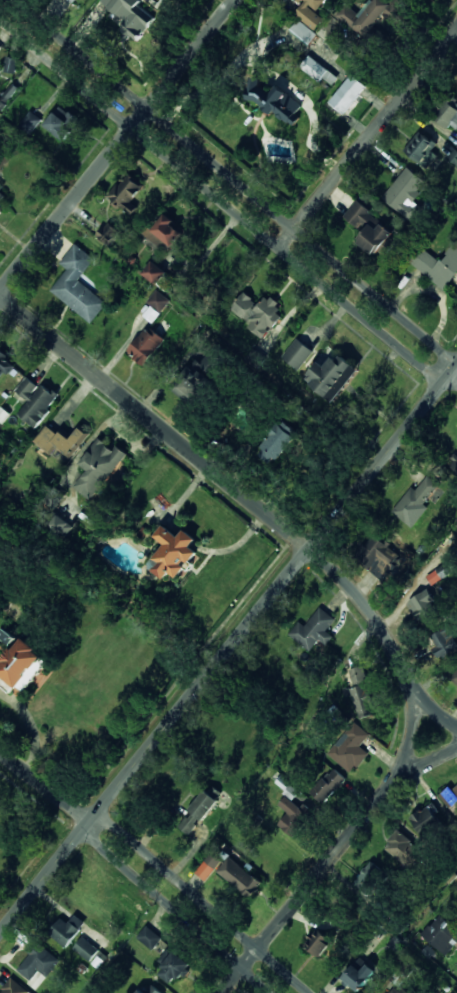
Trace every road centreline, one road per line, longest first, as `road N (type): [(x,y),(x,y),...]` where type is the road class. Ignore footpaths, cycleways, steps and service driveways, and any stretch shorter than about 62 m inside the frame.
road 1 (tertiary): [(0,933),(456,366)]
road 2 (residential): [(456,377),(438,344),(14,0)]
road 3 (residential): [(0,22),(423,363),(452,372)]
road 4 (residential): [(309,549),(0,295)]
road 5 (residential): [(0,301),(244,0)]
road 6 (residential): [(223,992),(407,760),(415,709),(409,682)]
road 7 (residential): [(311,992),(109,822),(90,822)]
road 8 (residential): [(294,230),(456,28)]
road 9 (residential): [(90,822),(91,838),(261,992)]
road 10 (tertiary): [(456,726),(409,682),(358,595),(309,549)]

